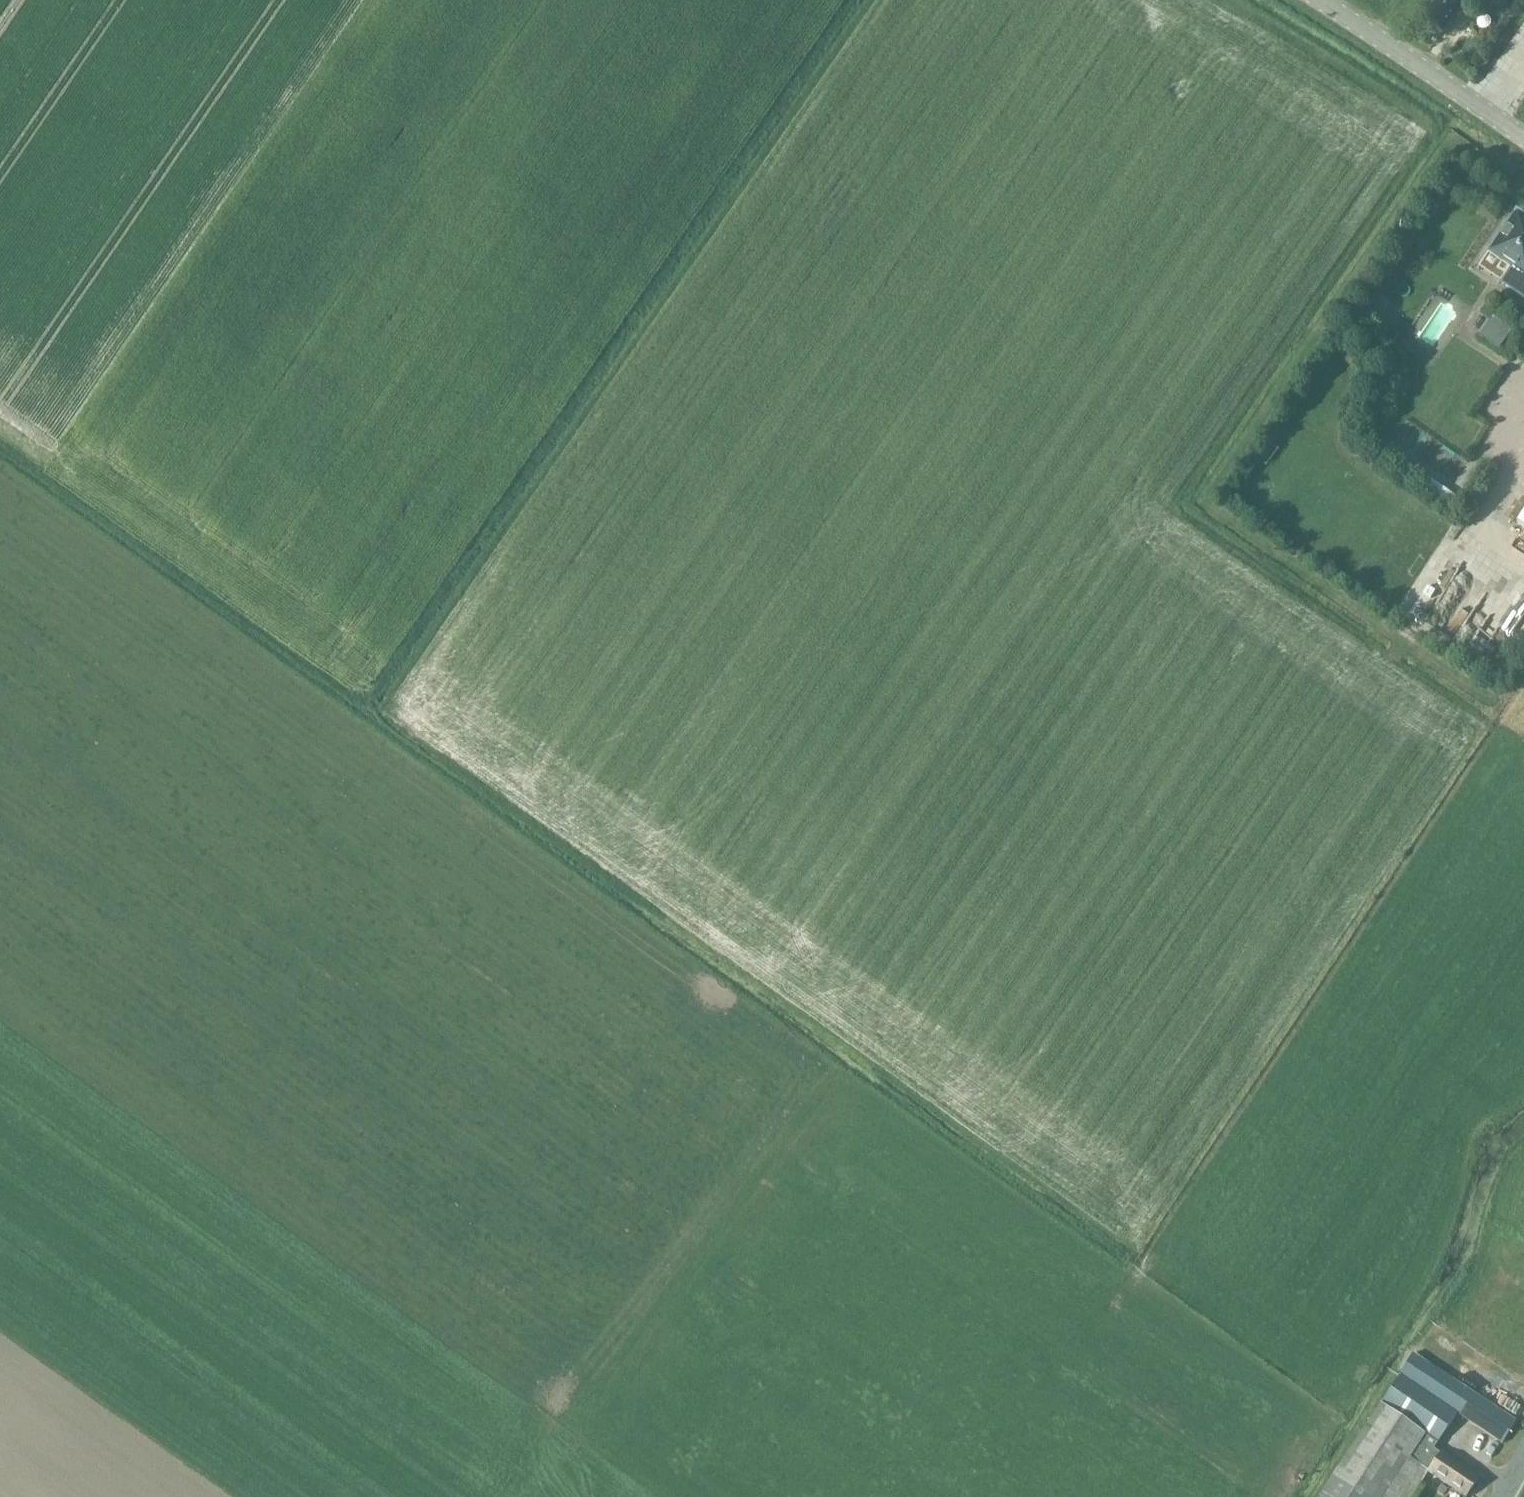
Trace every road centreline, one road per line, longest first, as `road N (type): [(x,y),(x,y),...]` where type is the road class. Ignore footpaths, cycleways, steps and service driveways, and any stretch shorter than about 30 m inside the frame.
road 1 (tertiary): [(1523,143),(1306,0)]

